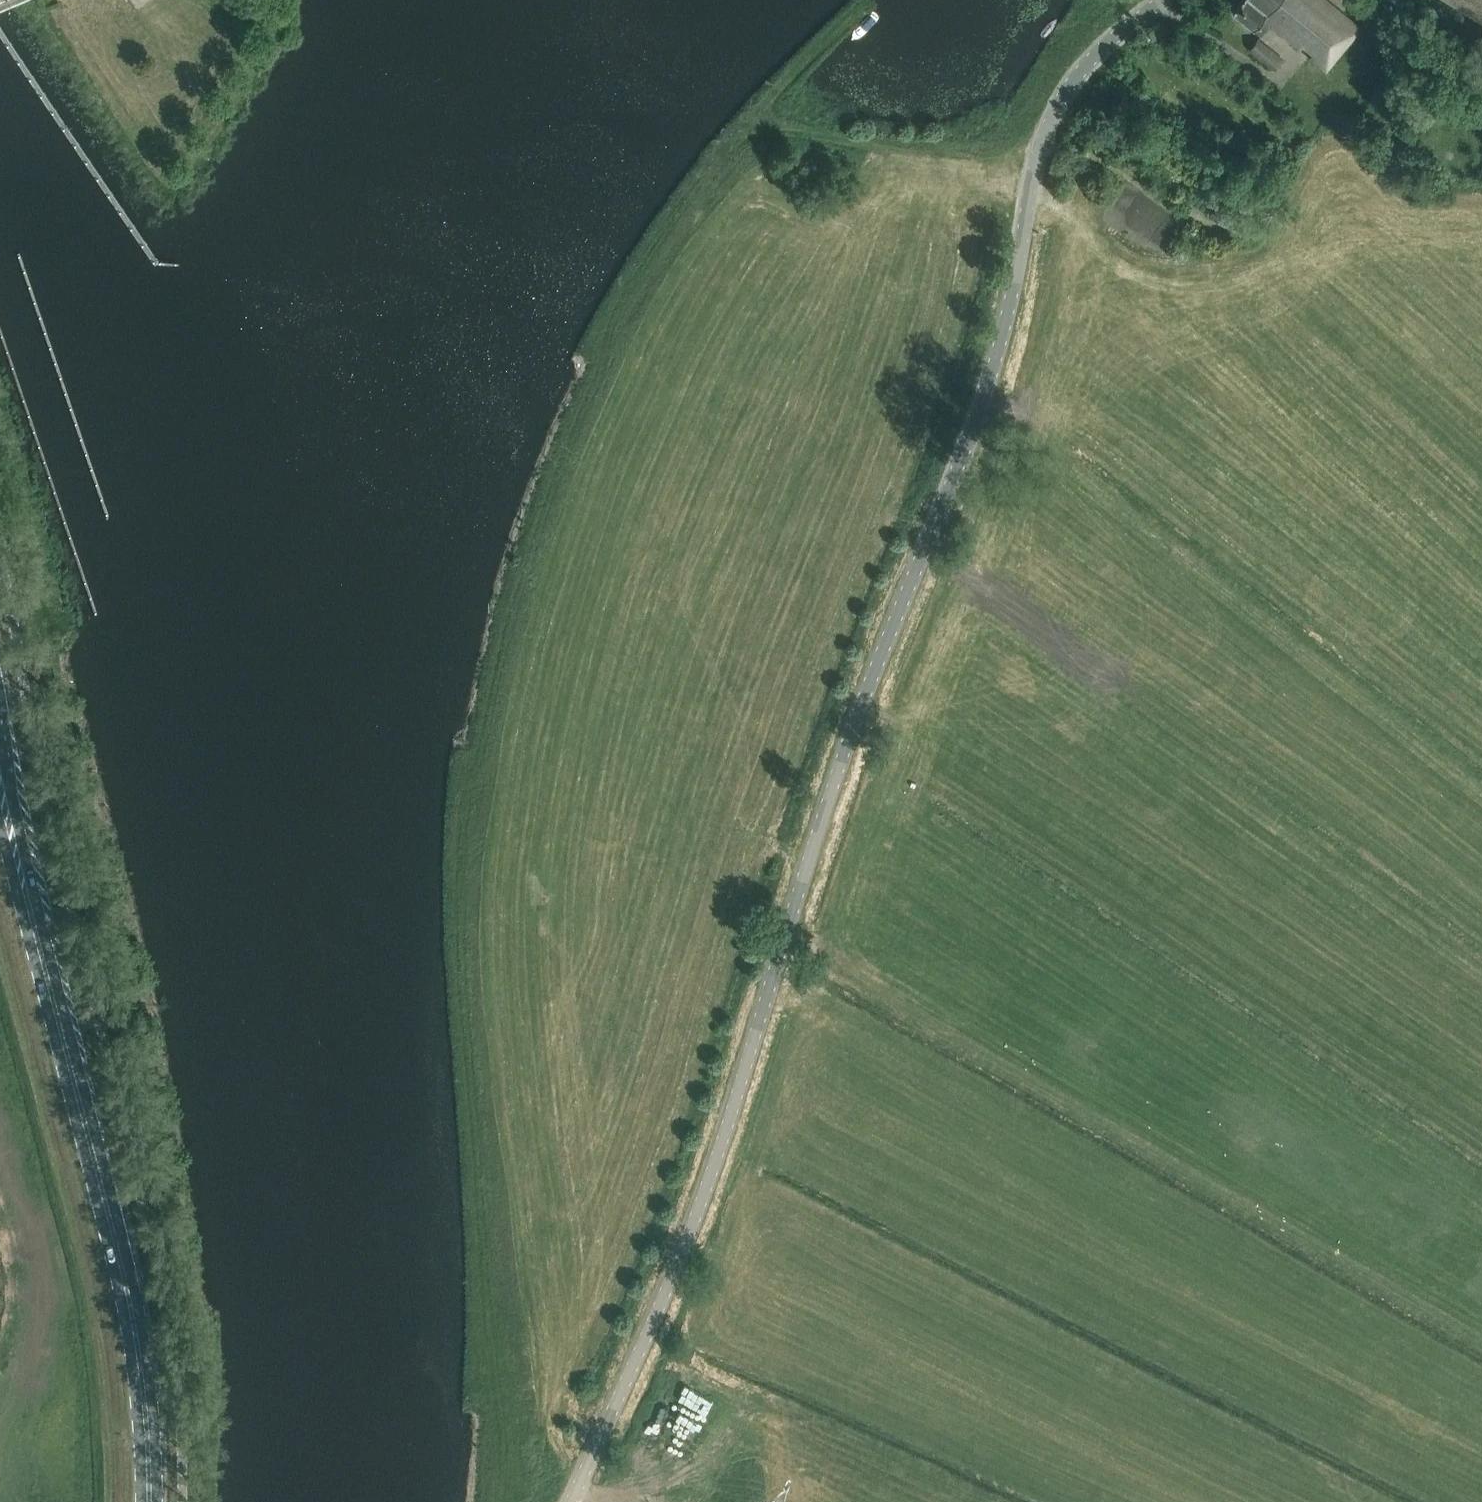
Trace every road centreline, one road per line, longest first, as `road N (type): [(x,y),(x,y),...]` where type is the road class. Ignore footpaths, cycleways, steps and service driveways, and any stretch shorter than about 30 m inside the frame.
road 1 (unclassified): [(570,1501),(686,1233),(841,754),(989,376),(1041,141),(1074,79),(1159,0)]
road 2 (primary): [(149,1501),(132,1314),(24,887)]
road 3 (primary): [(24,887),(0,741)]

